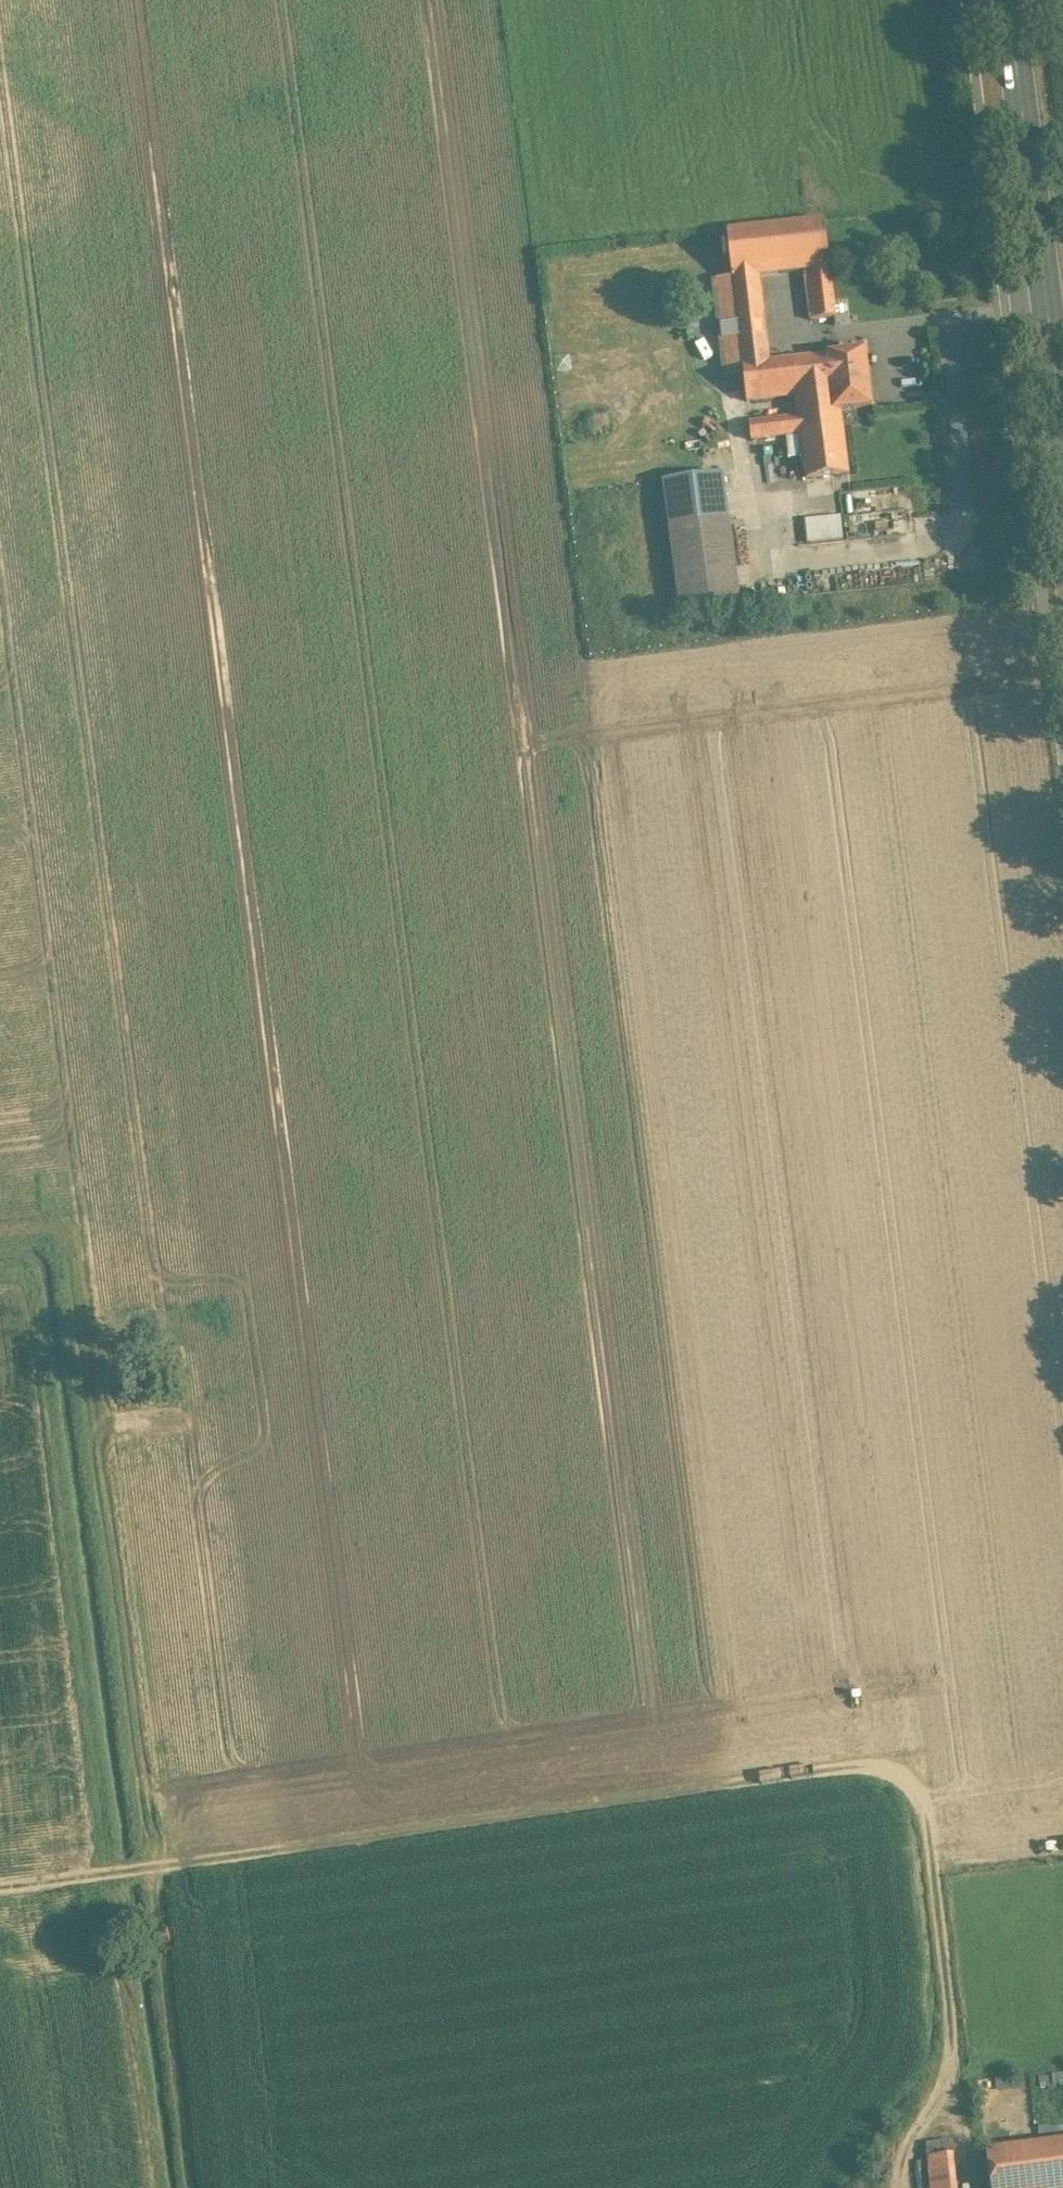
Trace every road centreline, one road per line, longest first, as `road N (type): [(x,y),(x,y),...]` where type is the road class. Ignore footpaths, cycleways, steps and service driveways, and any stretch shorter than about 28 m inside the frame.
road 1 (track): [(902,2187),(953,2037),(917,1803),(903,1777),(883,1767),(0,1888)]
road 2 (primary): [(1013,0),(1062,383)]

